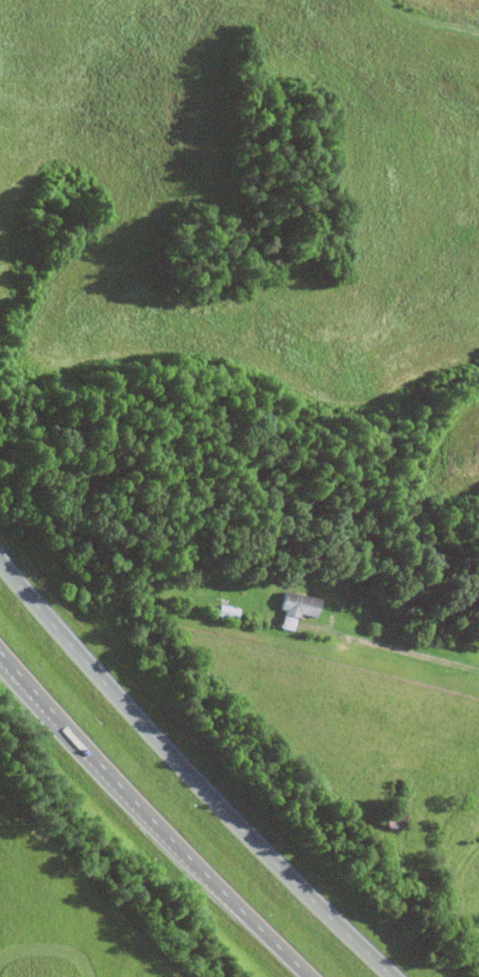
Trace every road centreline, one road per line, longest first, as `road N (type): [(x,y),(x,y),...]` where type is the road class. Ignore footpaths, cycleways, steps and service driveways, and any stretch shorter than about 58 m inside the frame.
road 1 (trunk): [(404,976),(0,547)]
road 2 (trunk): [(0,644),(116,789),(315,976)]

